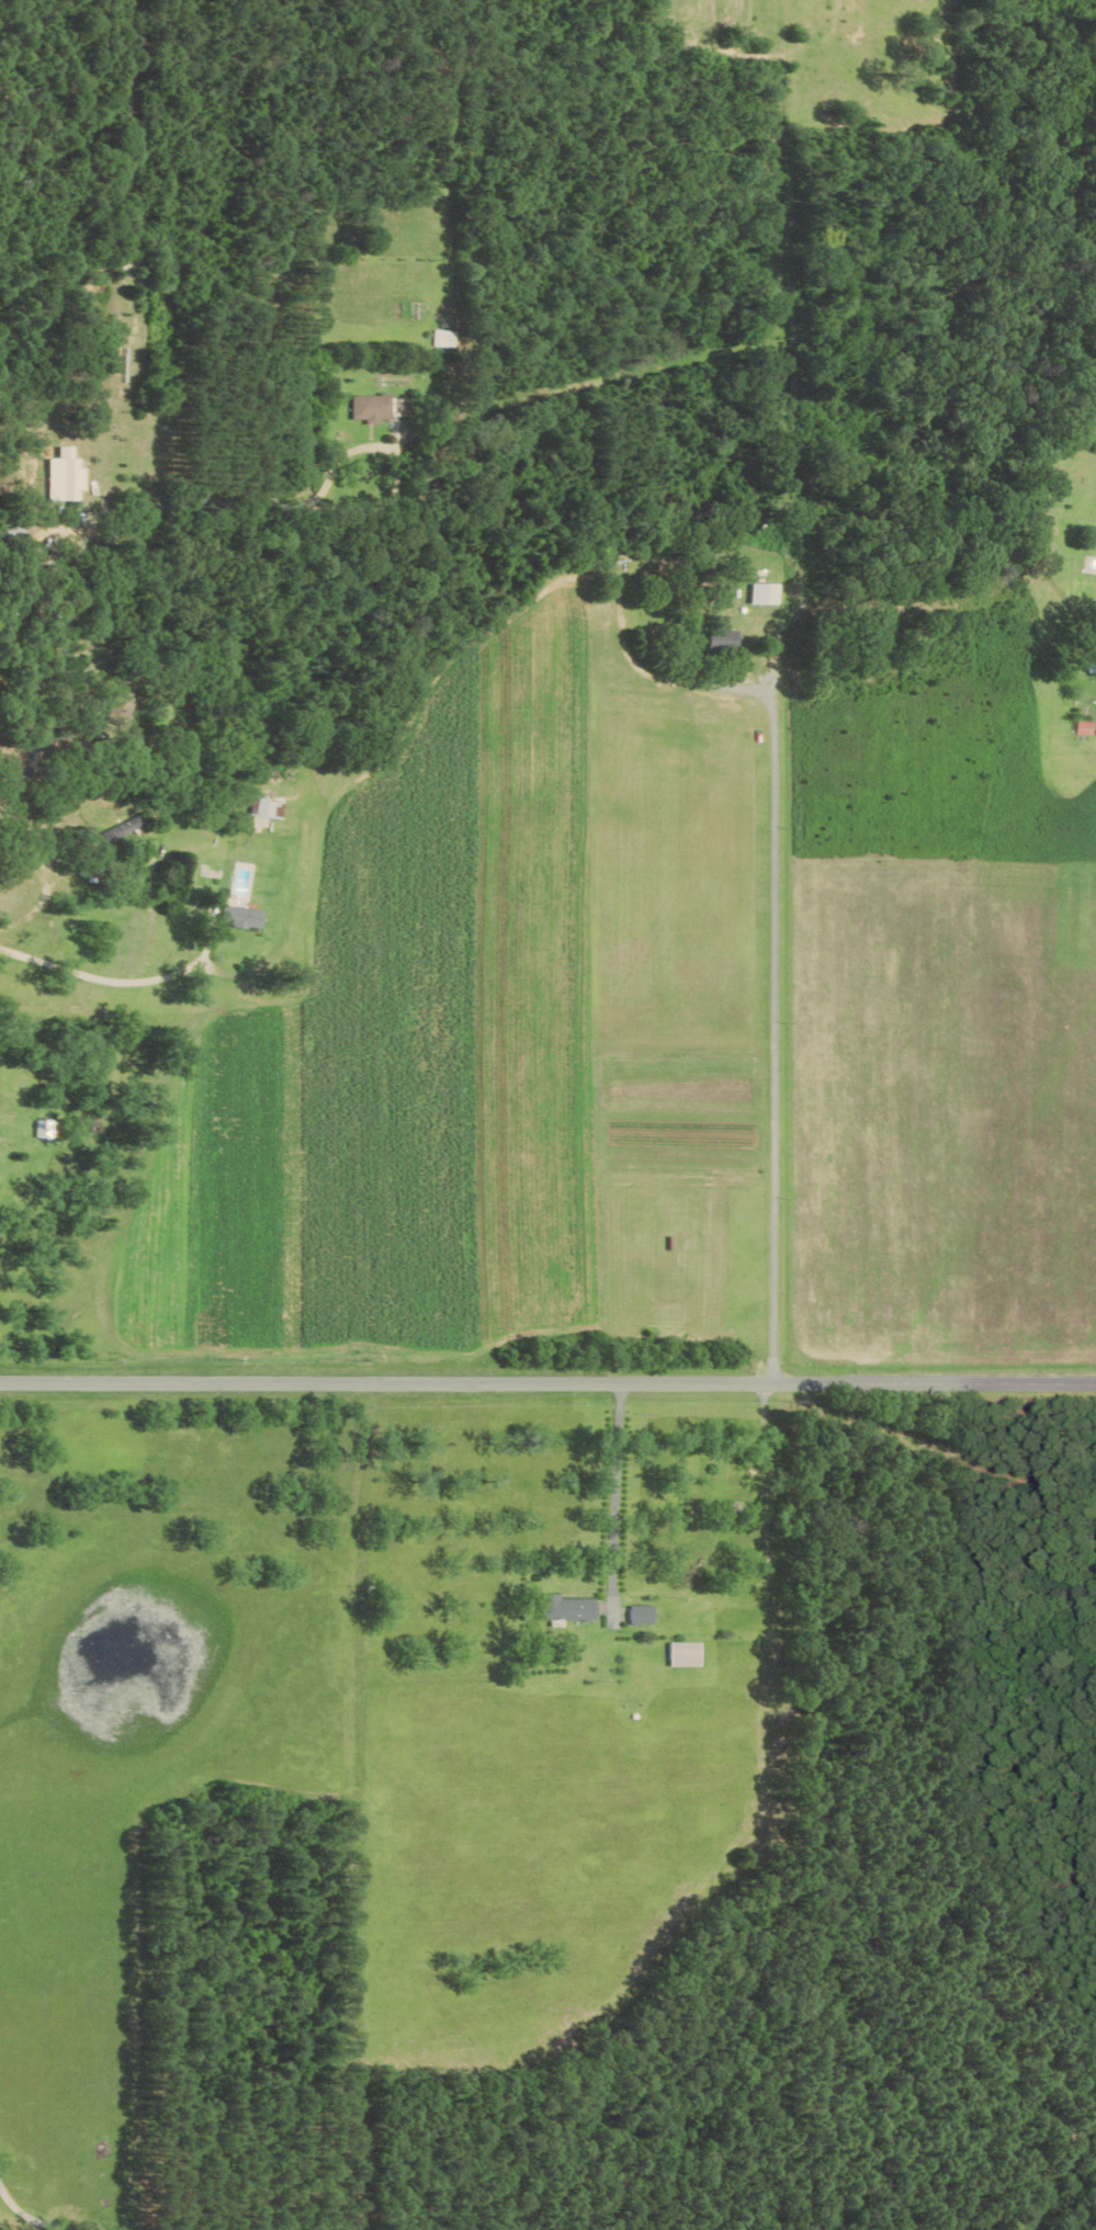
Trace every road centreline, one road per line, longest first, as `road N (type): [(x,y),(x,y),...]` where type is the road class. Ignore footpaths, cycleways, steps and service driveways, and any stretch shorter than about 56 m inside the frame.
road 1 (residential): [(0,836),(48,772),(114,564),(148,338),(219,0)]
road 2 (tertiary): [(778,1384),(0,1382)]
road 3 (residential): [(778,1384),(782,706)]
road 4 (tertiary): [(1095,1390),(778,1384)]

